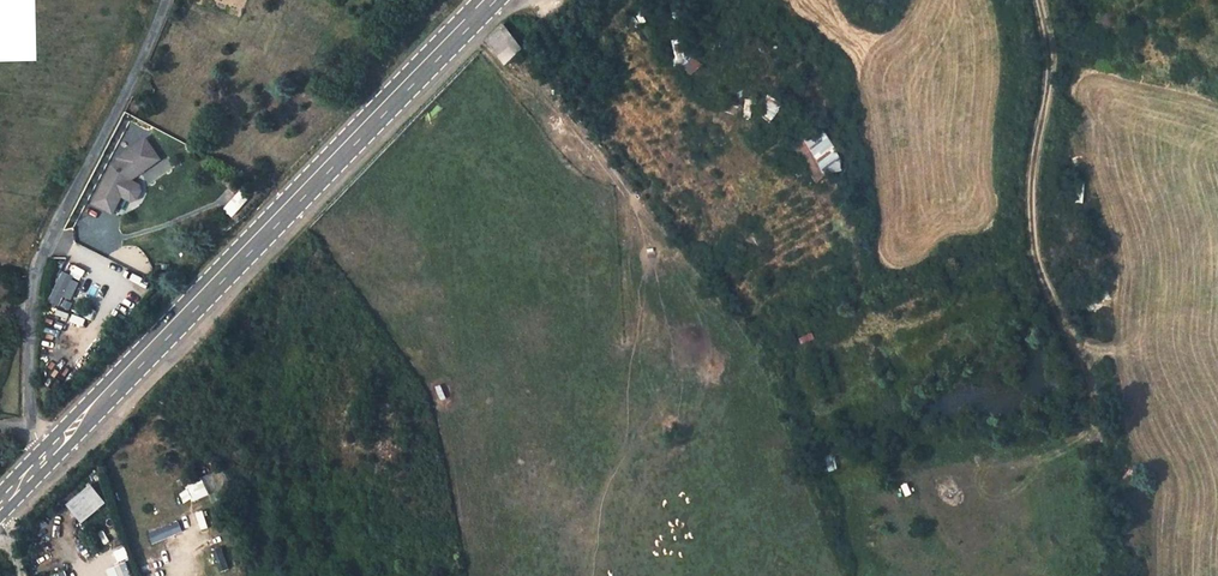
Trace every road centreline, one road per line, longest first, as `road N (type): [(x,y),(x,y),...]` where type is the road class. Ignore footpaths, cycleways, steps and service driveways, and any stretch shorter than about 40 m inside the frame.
road 1 (primary): [(53,452),(493,0)]
road 2 (unclassified): [(53,452),(32,423),(33,282),(170,0)]
road 3 (track): [(1095,429),(1083,372),(1031,247),(1030,168),(1048,56),(1037,0)]

